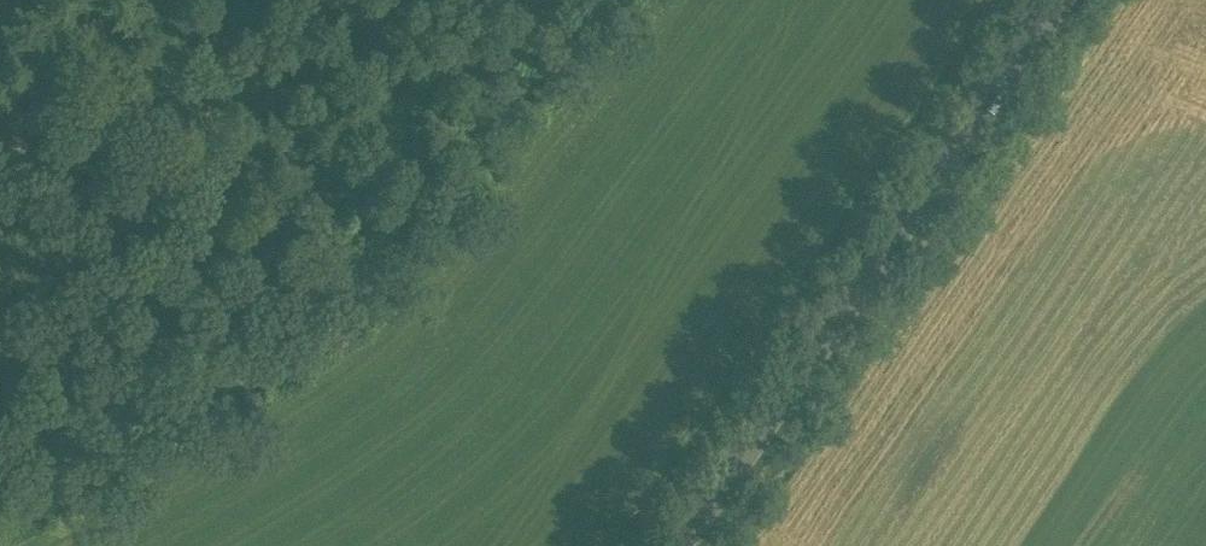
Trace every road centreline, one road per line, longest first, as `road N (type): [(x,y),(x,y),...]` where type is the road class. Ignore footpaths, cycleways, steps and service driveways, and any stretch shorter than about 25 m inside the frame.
road 1 (tertiary): [(683,545),(1054,0)]

